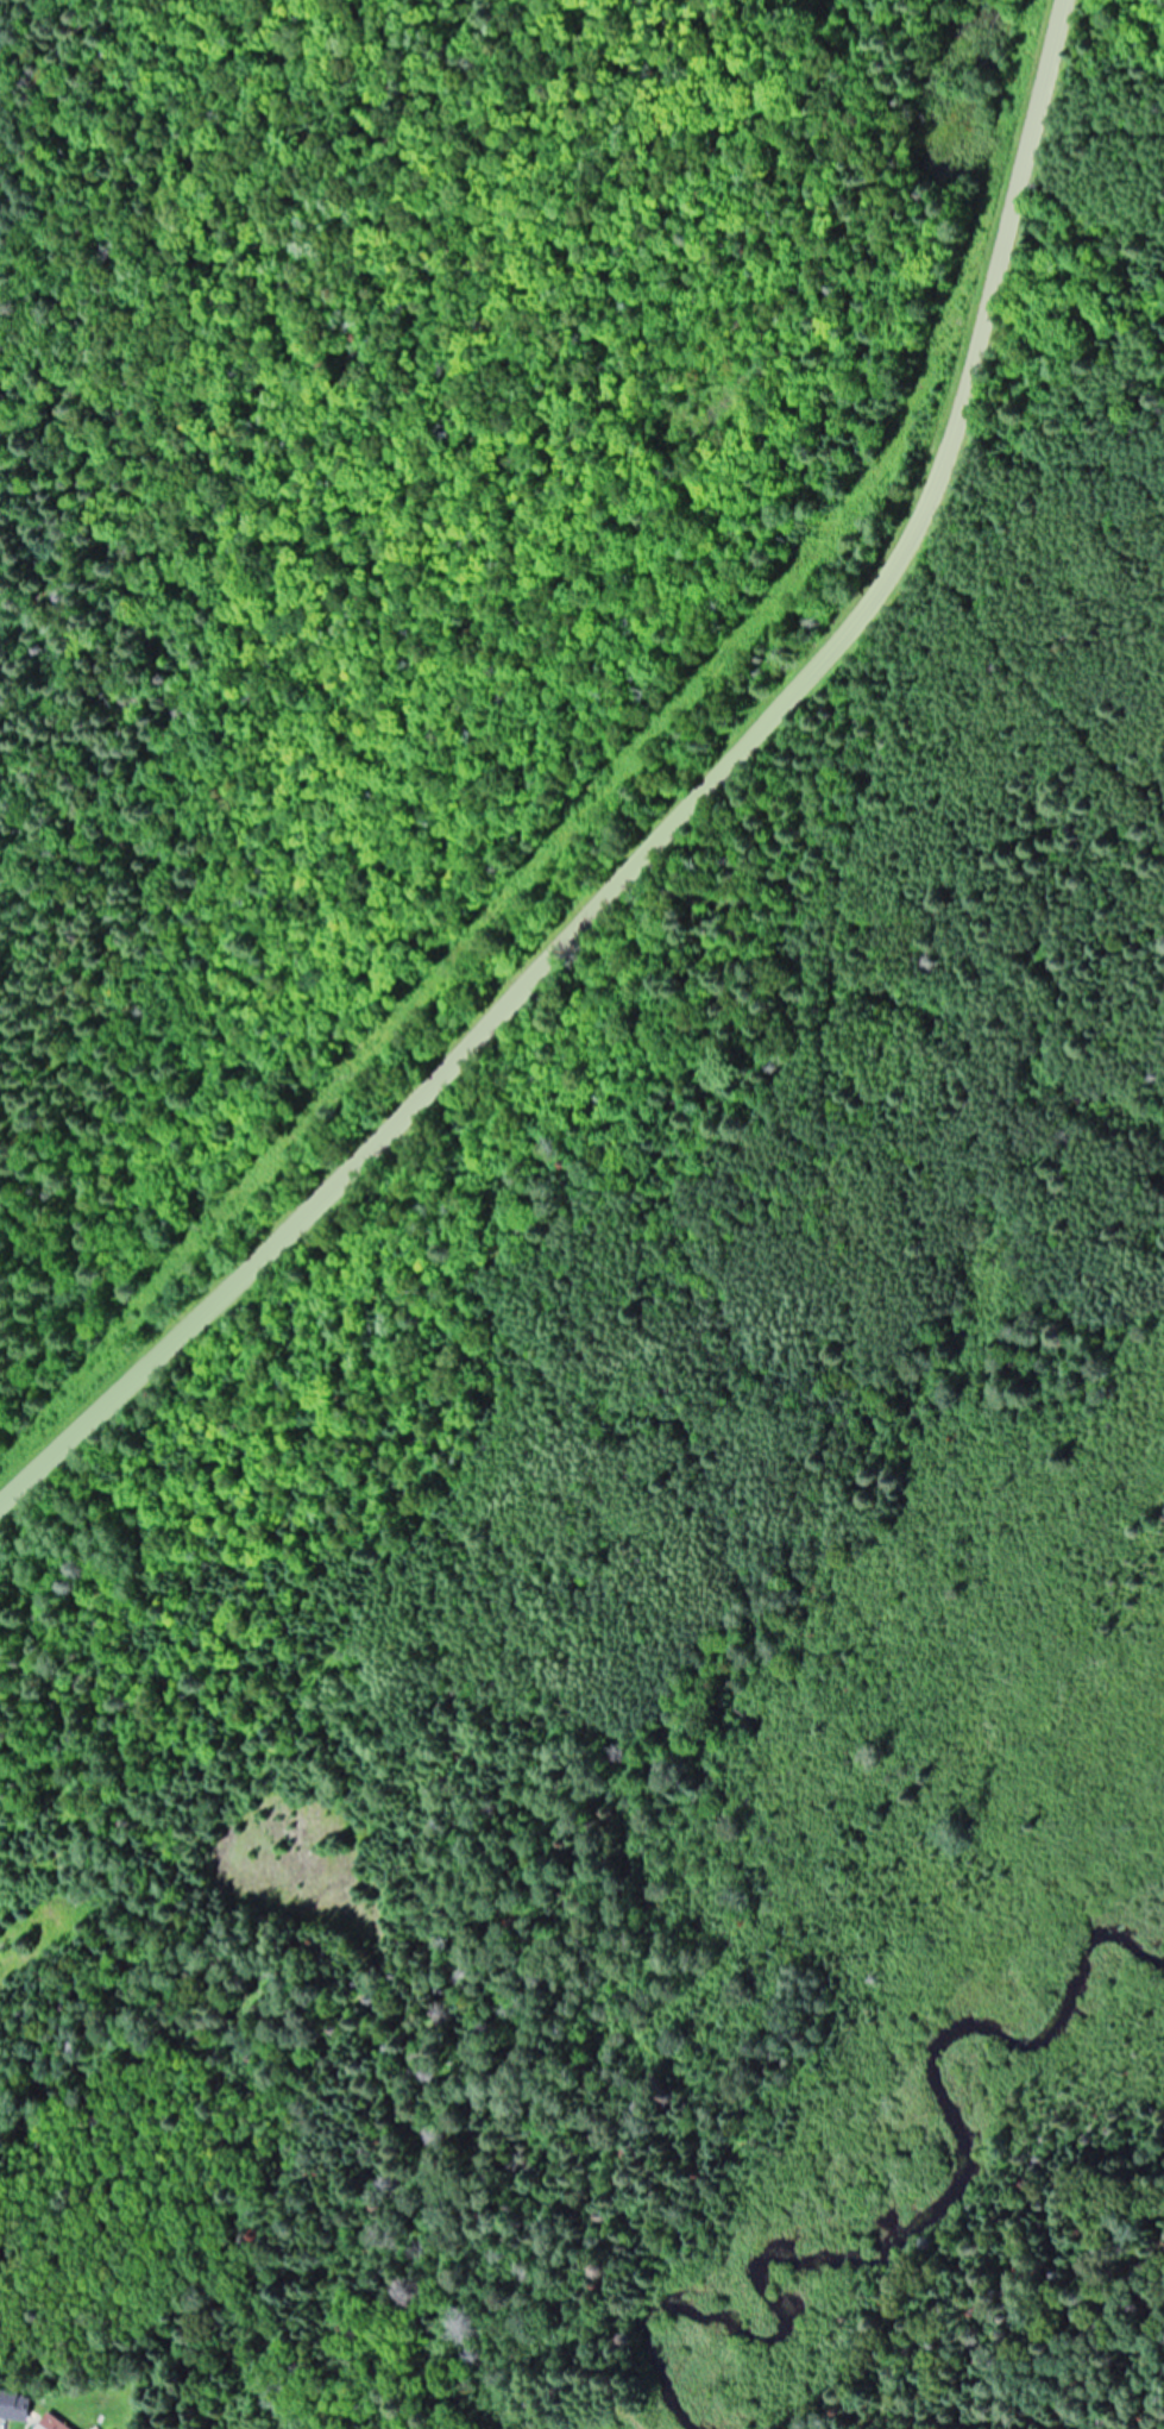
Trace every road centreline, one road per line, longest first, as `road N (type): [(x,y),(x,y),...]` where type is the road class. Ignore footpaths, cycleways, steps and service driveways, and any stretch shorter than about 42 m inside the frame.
road 1 (residential): [(1065,0),(942,473),(914,539),(875,600),(825,664),(224,1307),(0,1512)]

